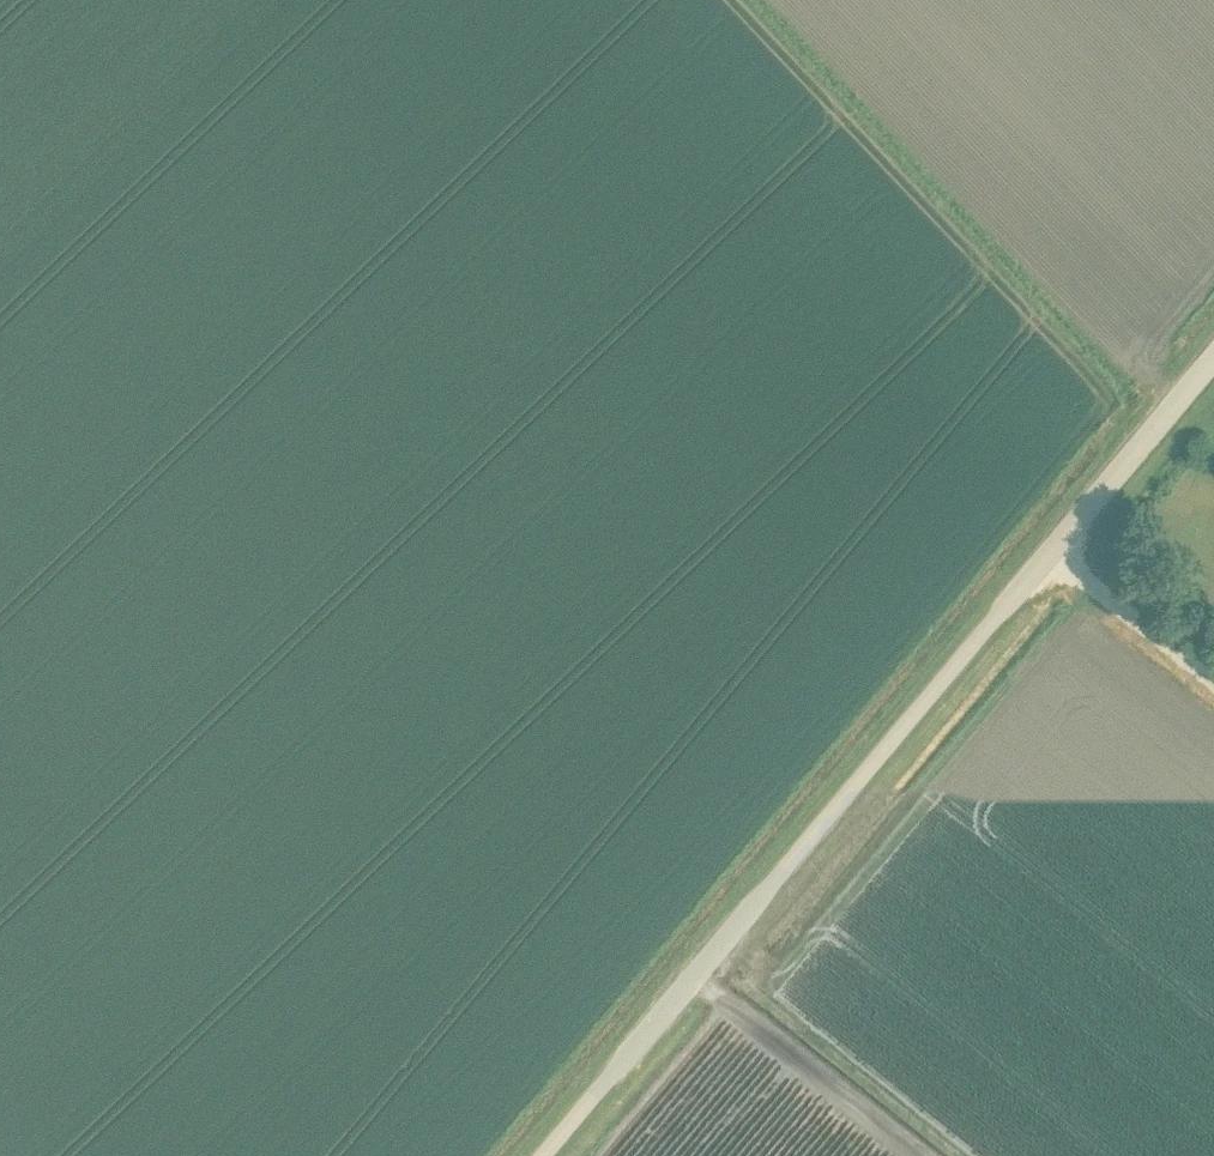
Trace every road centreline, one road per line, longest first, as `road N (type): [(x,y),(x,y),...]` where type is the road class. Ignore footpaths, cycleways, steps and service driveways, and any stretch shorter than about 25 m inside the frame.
road 1 (unclassified): [(540,1155),(1213,354)]

